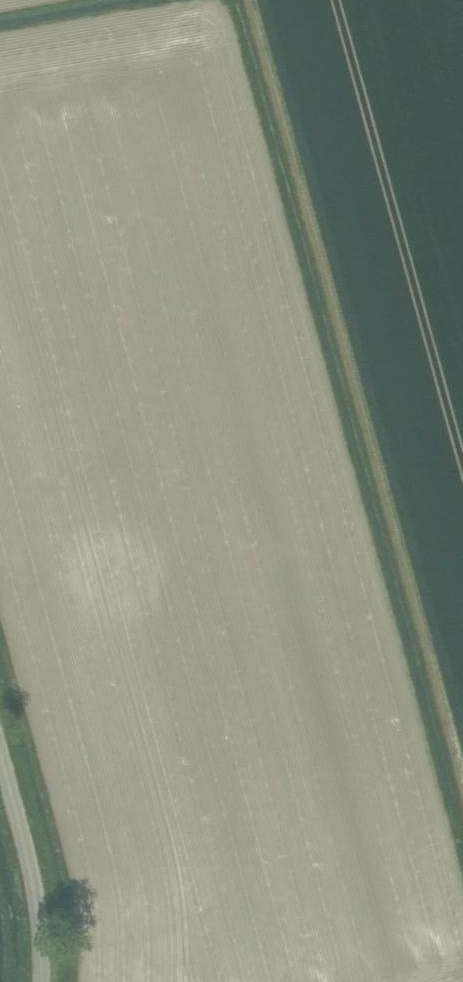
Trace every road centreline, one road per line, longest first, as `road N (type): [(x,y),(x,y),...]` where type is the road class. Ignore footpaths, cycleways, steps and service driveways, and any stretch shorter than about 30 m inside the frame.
road 1 (unclassified): [(42,981),(30,859),(0,746)]

